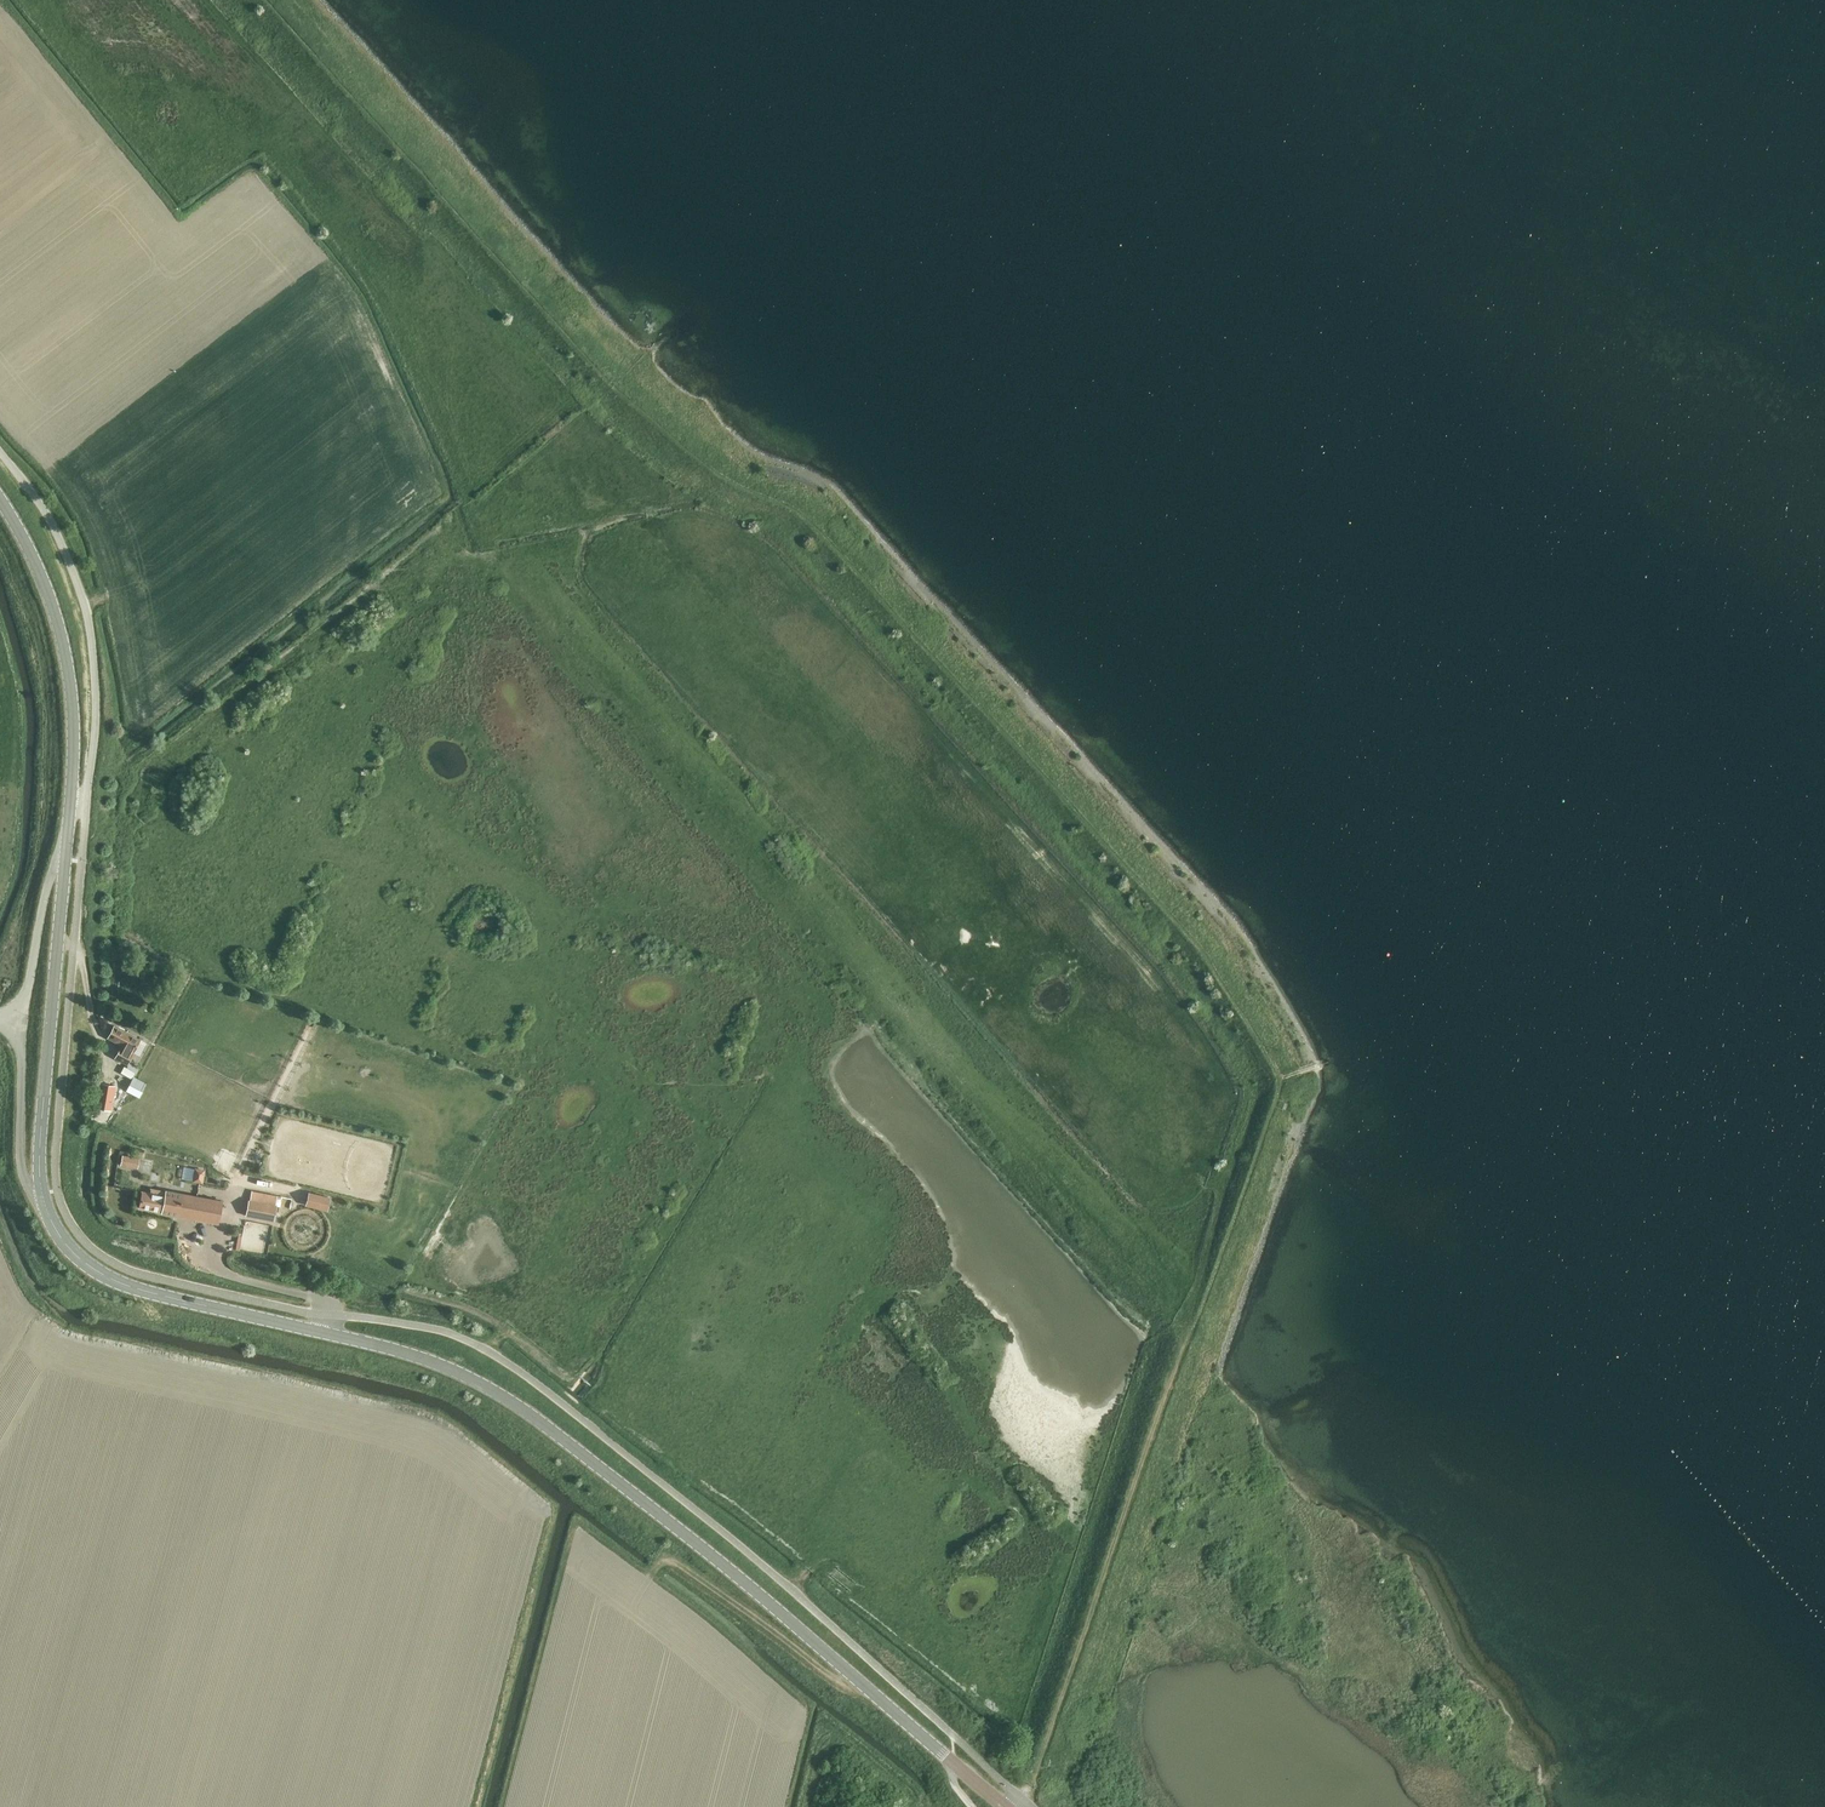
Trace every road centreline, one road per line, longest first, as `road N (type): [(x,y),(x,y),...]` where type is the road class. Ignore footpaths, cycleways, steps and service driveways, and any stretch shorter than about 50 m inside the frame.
road 1 (secondary): [(1007,1806),(828,1649),(528,1407),(458,1370),(389,1348),(136,1289),(72,1254),(41,1193)]
road 2 (secondary): [(65,855),(68,672),(44,583),(0,498)]
road 3 (secondary): [(41,1193),(65,855)]
road 4 (unclassified): [(15,1019),(21,1161),(29,1187),(41,1193)]
road 5 (unclassified): [(65,855),(54,860),(15,1019)]

